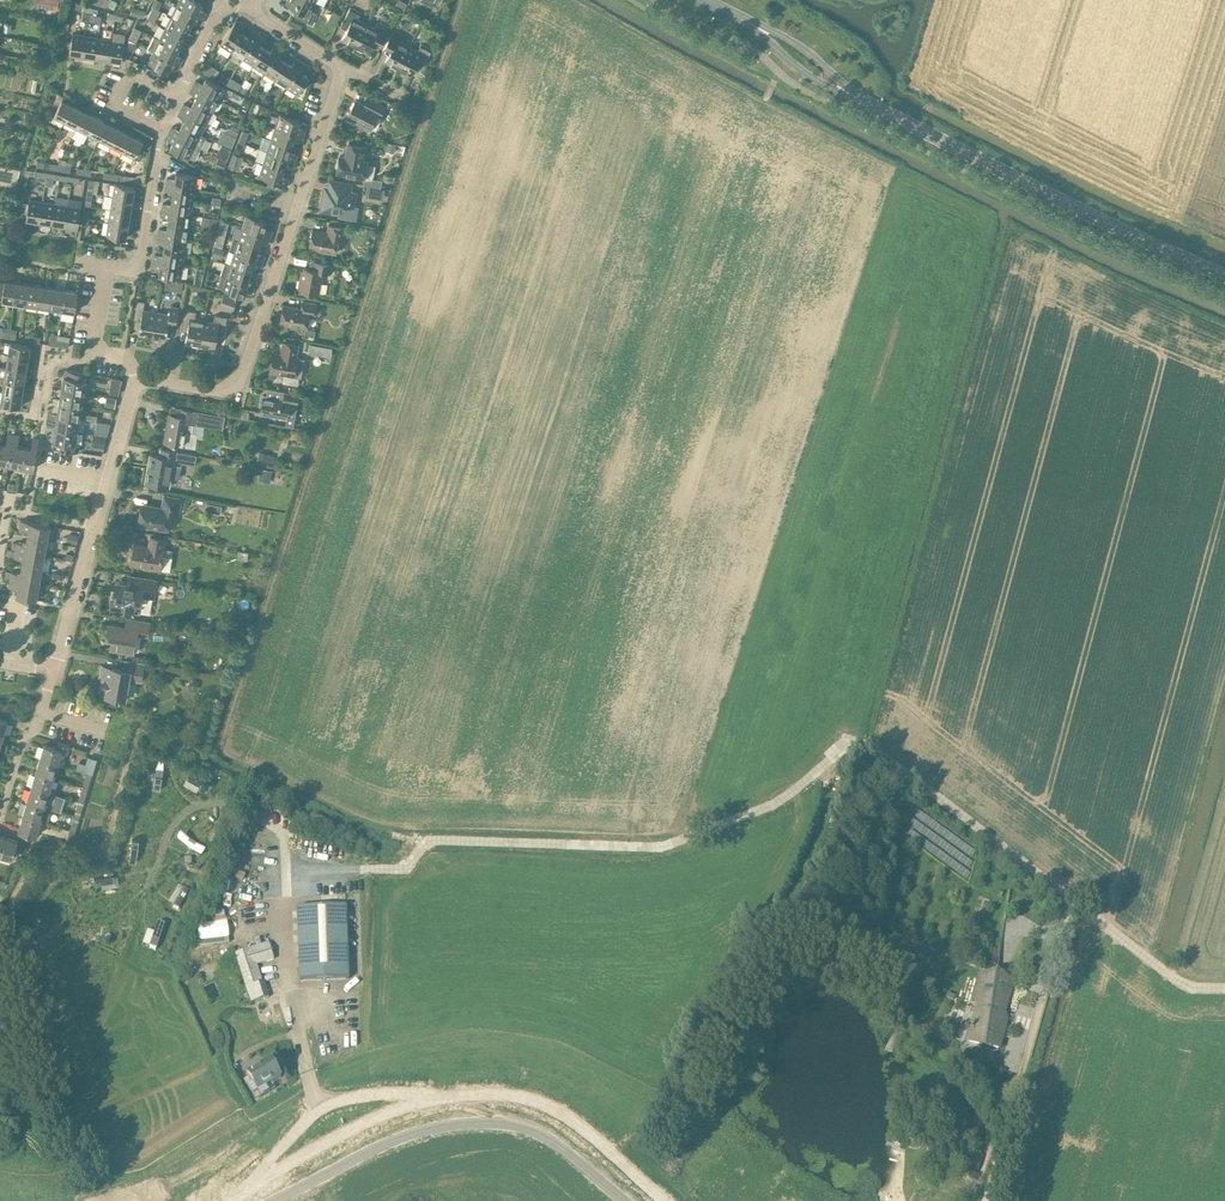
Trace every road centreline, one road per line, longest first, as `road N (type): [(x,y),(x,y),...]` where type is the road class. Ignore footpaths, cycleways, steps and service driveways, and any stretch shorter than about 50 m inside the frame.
road 1 (track): [(779,801),(848,746),(863,744),(1184,984),(1224,989)]
road 2 (unclassified): [(663,1200),(558,1113),(487,1096),(375,1119),(233,1200)]
road 3 (residential): [(138,383),(212,391),(241,374),(338,71)]
road 4 (secondary): [(1224,274),(848,92)]
road 5 (residential): [(106,266),(126,270),(139,260),(161,132)]
road 6 (residential): [(0,818),(53,671)]
road 7 (residential): [(92,529),(138,383)]
road 8 (residential): [(53,671),(92,529)]
road 9 (residential): [(177,100),(129,74),(114,105),(161,132)]
road 10 (residential): [(0,546),(6,511),(92,529)]
road 11 (secondary): [(751,24),(817,81),(848,92)]
road 12 (secondary): [(848,92),(806,51),(751,24)]

